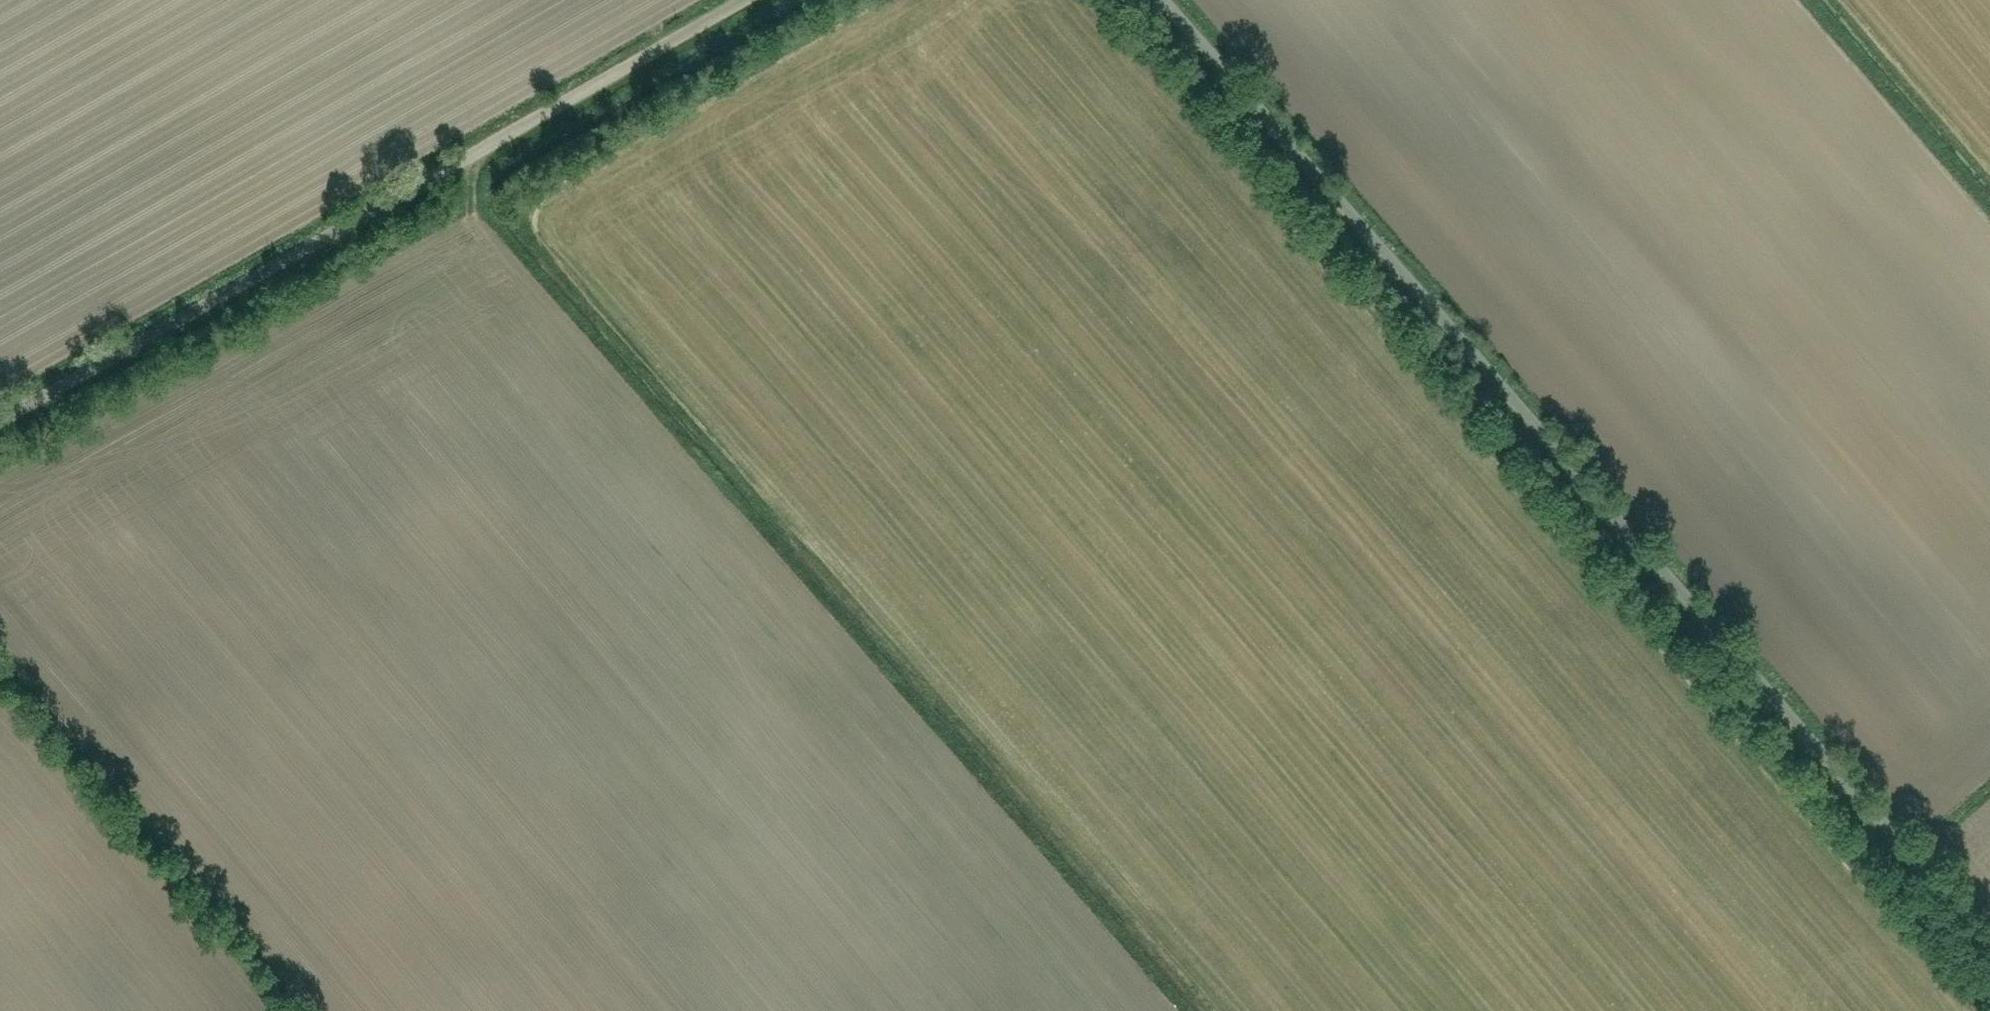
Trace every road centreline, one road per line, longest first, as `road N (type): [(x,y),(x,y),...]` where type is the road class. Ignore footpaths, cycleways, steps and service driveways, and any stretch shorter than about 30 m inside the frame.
road 1 (unclassified): [(1147,0),(1989,955)]
road 2 (unclassified): [(0,428),(759,0)]

